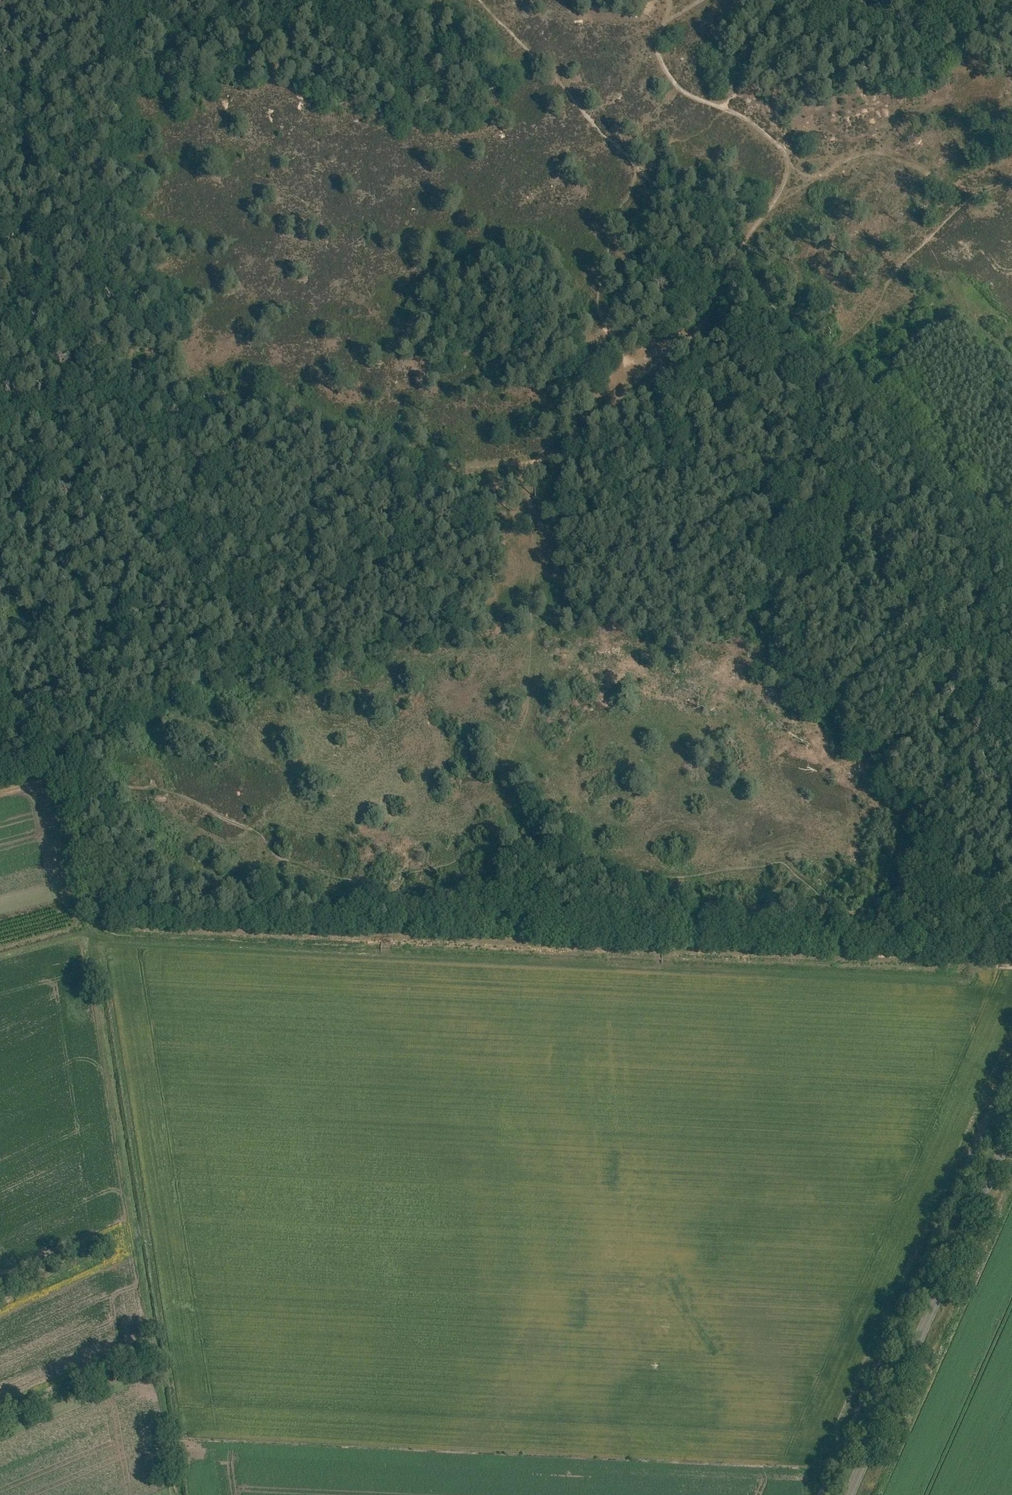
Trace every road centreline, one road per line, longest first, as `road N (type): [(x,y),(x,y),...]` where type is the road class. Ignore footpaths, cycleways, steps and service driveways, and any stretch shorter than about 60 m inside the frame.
road 1 (track): [(1011,964),(94,925),(66,810),(0,828)]
road 2 (track): [(0,295),(19,319),(71,341),(206,362),(234,385),(283,383),(340,427),(412,460),(484,467),(533,461),(587,442),(630,399)]
road 3 (tertiary): [(848,1494),(1011,1127)]

